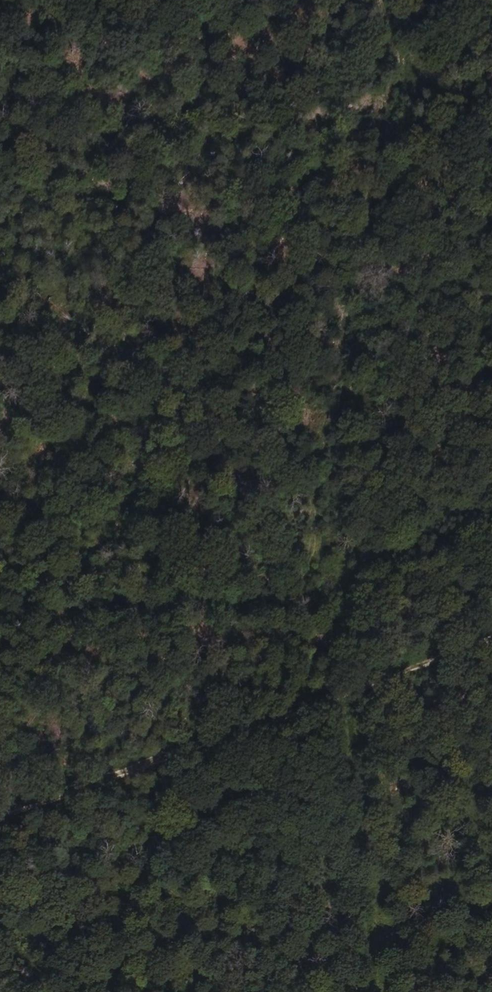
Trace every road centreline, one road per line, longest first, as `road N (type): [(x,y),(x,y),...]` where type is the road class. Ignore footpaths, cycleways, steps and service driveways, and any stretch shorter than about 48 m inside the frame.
road 1 (track): [(0,817),(491,641)]

